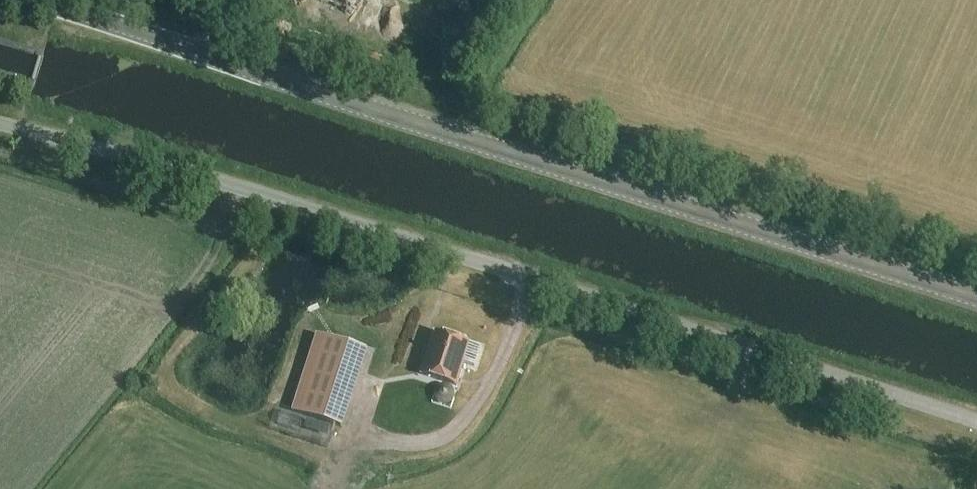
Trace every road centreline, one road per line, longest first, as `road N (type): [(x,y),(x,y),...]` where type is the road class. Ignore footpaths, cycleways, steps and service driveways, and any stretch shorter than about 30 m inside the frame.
road 1 (unclassified): [(976,421),(233,184),(0,121)]
road 2 (tertiary): [(976,297),(36,0)]

